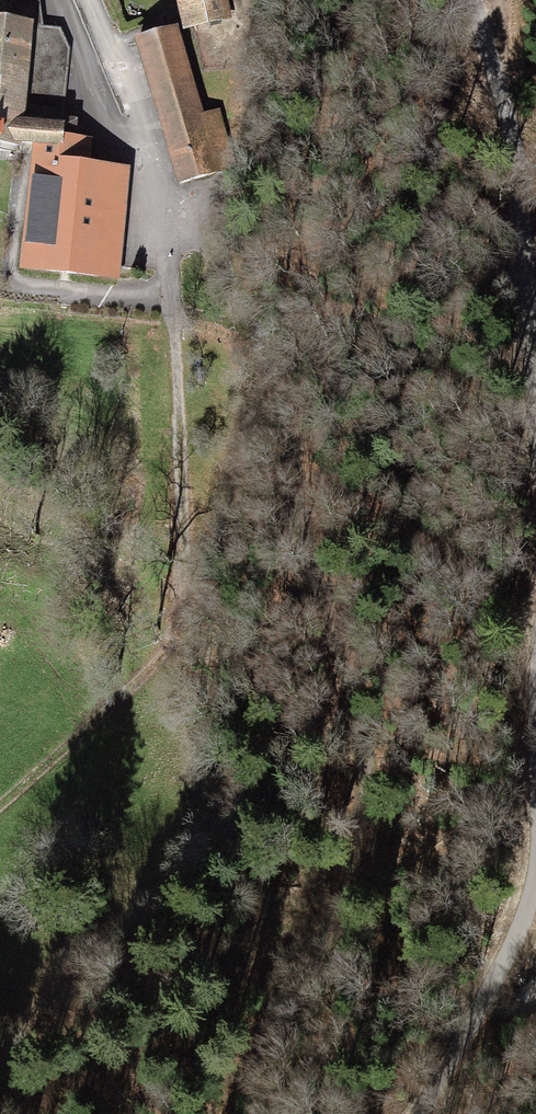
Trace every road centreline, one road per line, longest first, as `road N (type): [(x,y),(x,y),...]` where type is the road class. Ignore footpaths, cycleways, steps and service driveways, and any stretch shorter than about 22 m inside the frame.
road 1 (unclassified): [(233,1113),(326,928),(361,816),(365,754),(321,601),(278,385),(247,318),(169,212)]
road 2 (track): [(0,800),(165,658),(182,614),(169,212),(92,0)]
road 3 (track): [(475,0),(515,179),(535,422)]
road 4 (track): [(535,788),(529,878),(506,970),(428,1113)]

